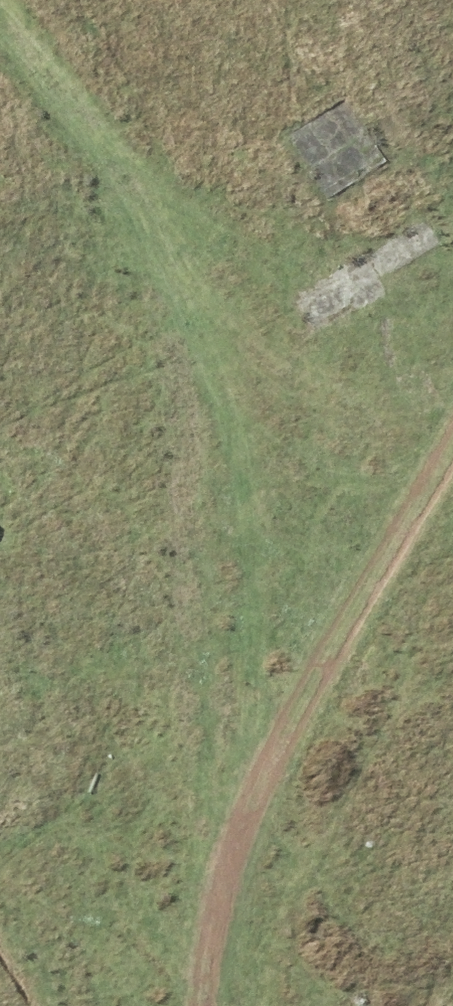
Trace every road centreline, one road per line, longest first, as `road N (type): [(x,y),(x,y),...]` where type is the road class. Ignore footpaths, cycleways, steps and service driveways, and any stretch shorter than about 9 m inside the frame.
road 1 (track): [(229,878),(164,320),(145,222),(0,26)]
road 2 (track): [(452,451),(258,794),(210,944),(204,1005)]

